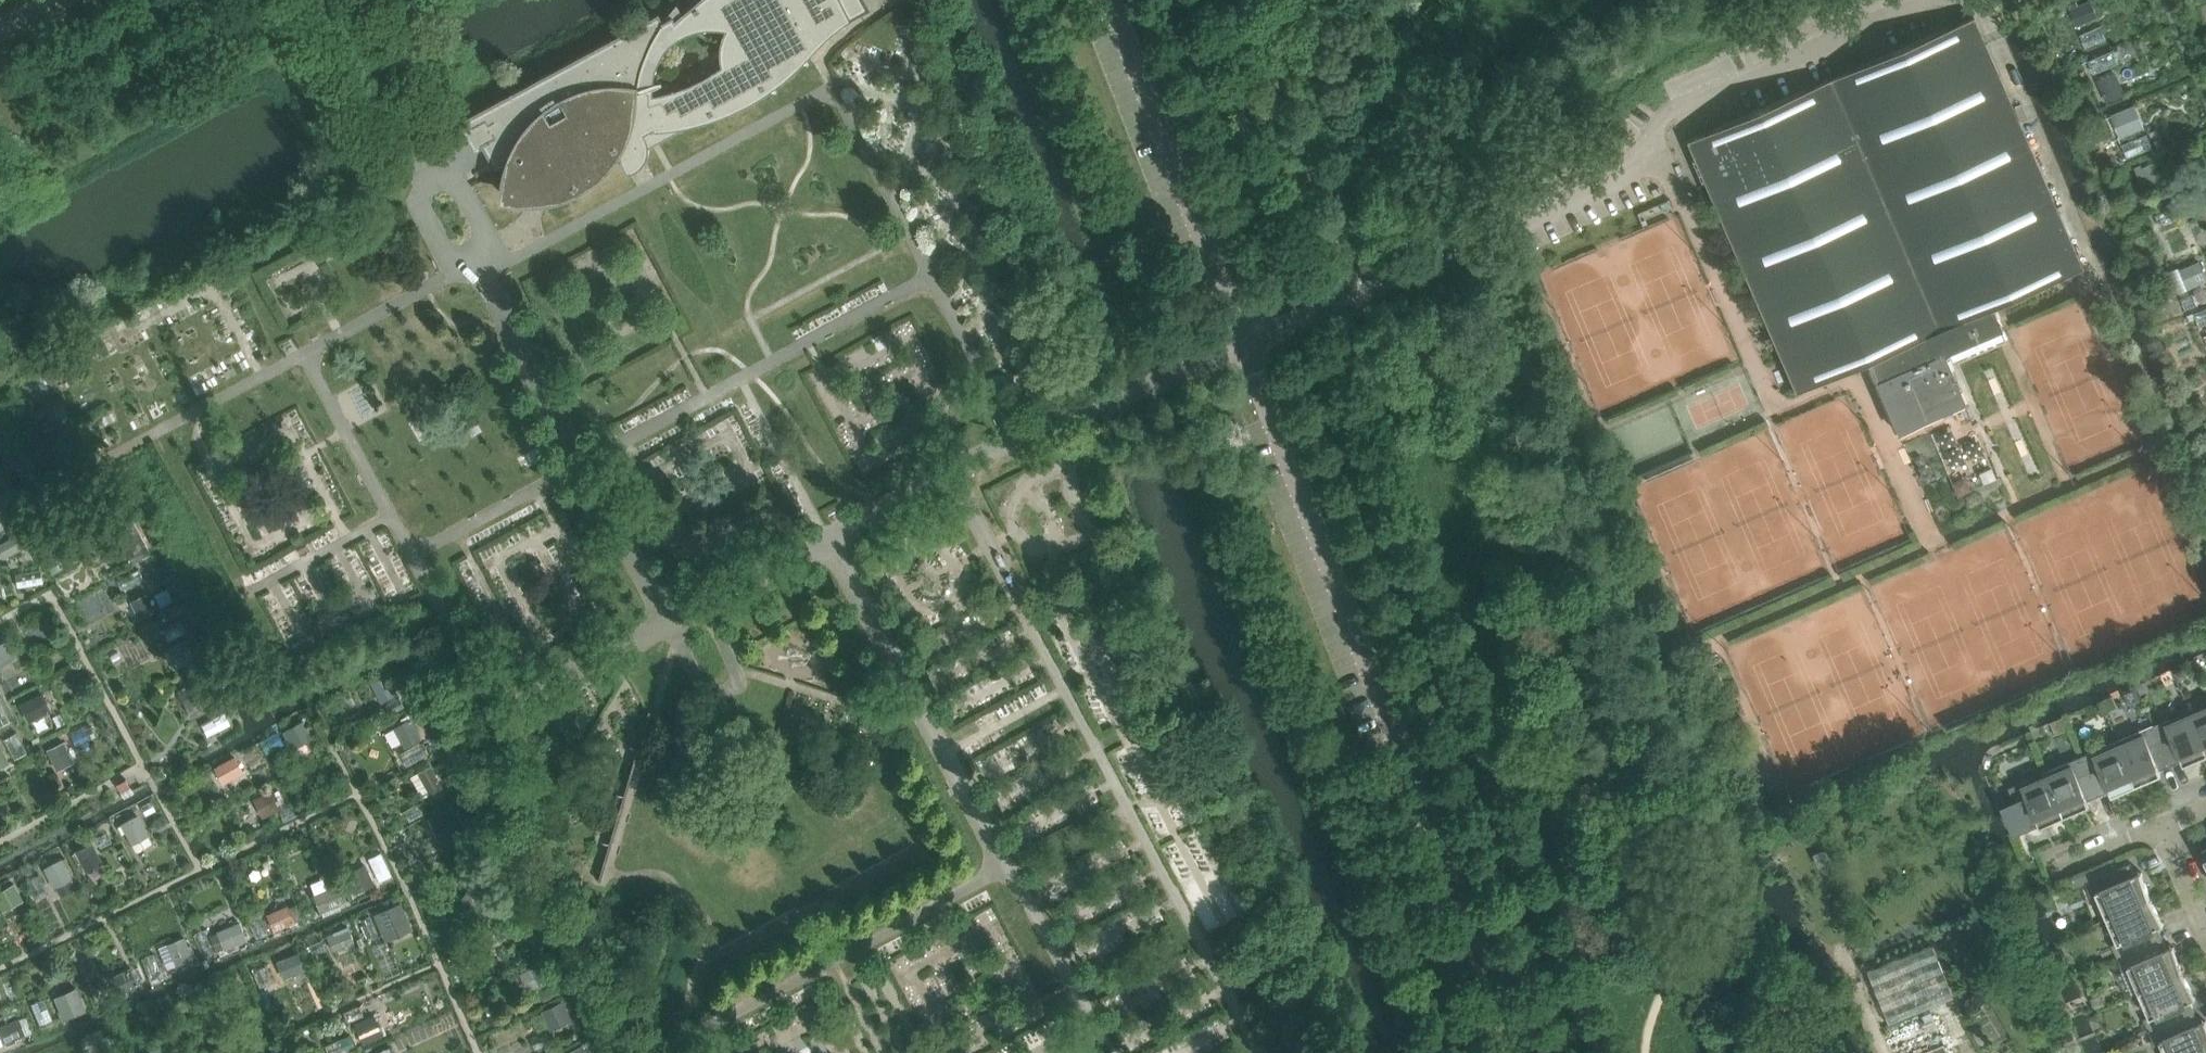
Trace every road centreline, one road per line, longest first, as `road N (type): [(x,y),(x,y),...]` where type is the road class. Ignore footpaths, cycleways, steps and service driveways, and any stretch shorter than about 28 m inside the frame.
road 1 (unclassified): [(1247,344),(1624,181),(1676,112),(1928,0)]
road 2 (unclassified): [(1523,1052),(1247,344)]
road 3 (unclassified): [(1247,344),(1111,0)]

